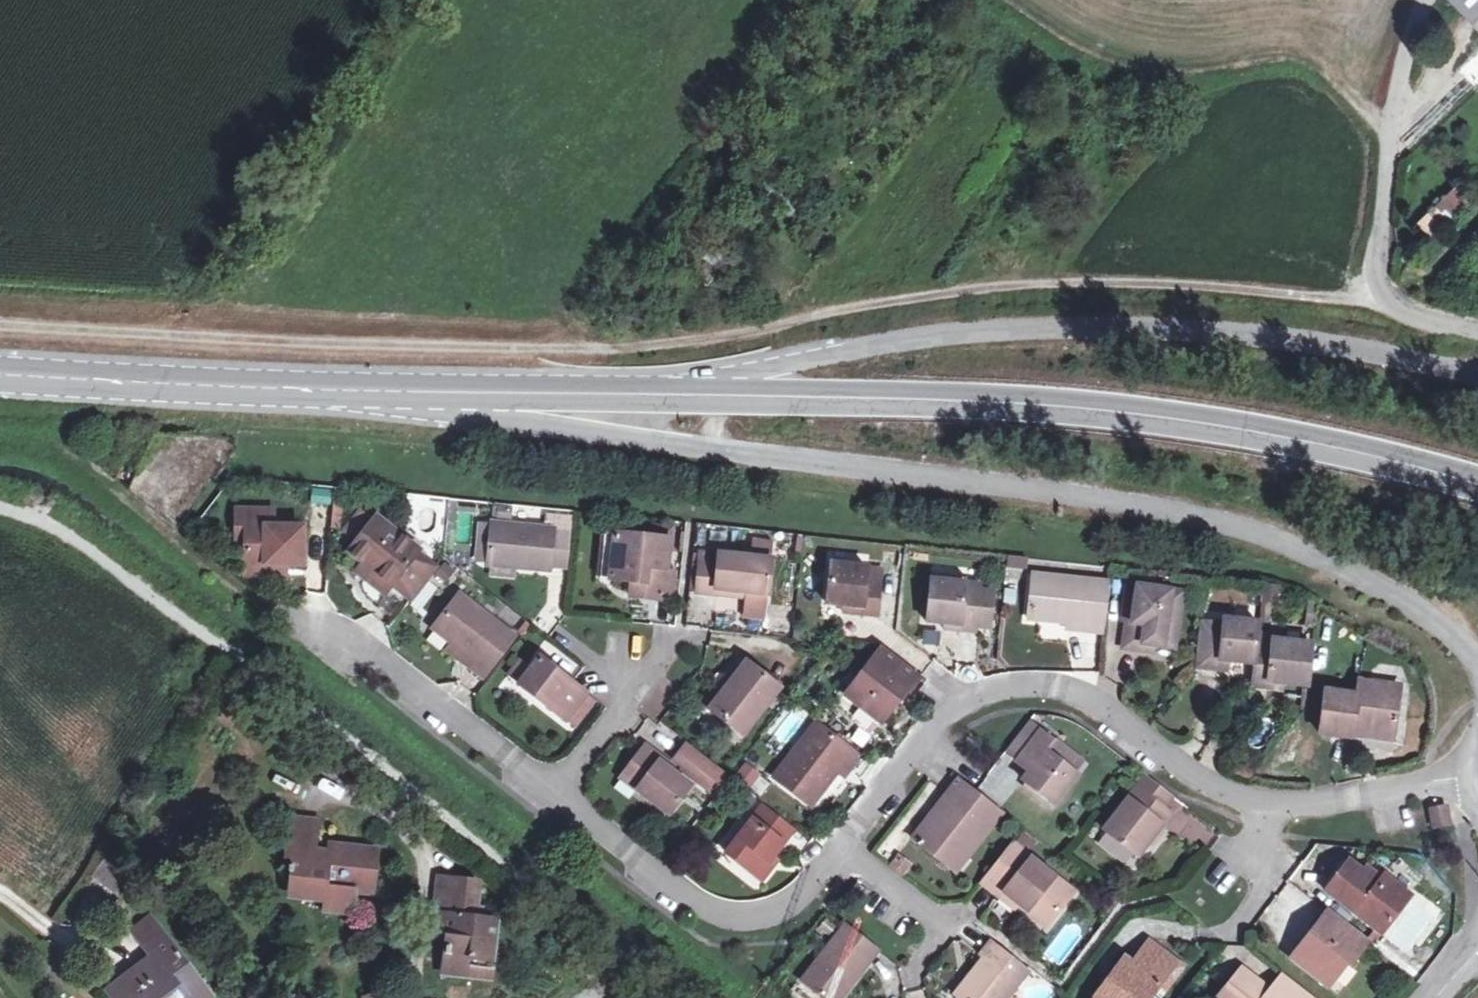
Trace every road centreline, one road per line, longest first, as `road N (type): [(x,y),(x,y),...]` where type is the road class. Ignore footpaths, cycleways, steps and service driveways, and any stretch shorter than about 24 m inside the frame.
road 1 (track): [(0,327),(355,346),(613,350),(968,290),(1121,280),(1409,309)]
road 2 (residential): [(323,609),(703,911),(751,916),(793,901),(936,725),(1012,691),(1042,688),(1097,704),(1192,775),(1265,802),(1295,807),(1474,777)]
road 3 (secondary): [(380,392),(864,465),(1280,541),(1377,586),(1450,633),(1477,676)]
road 4 (secondary): [(1477,381),(1336,353),(1152,334),(981,335),(674,397)]
road 5 (secondary): [(674,397),(1098,408),(1291,437),(1477,485)]
road 6 (track): [(1389,139),(1317,66),(1281,54),(1174,75),(1110,67),(997,0)]
road 7 (unclassified): [(1477,335),(1412,315),(1383,259),(1389,139),(1423,0)]
road 8 (secondary): [(0,373),(380,392)]
road 9 (secondary): [(674,397),(380,392)]

